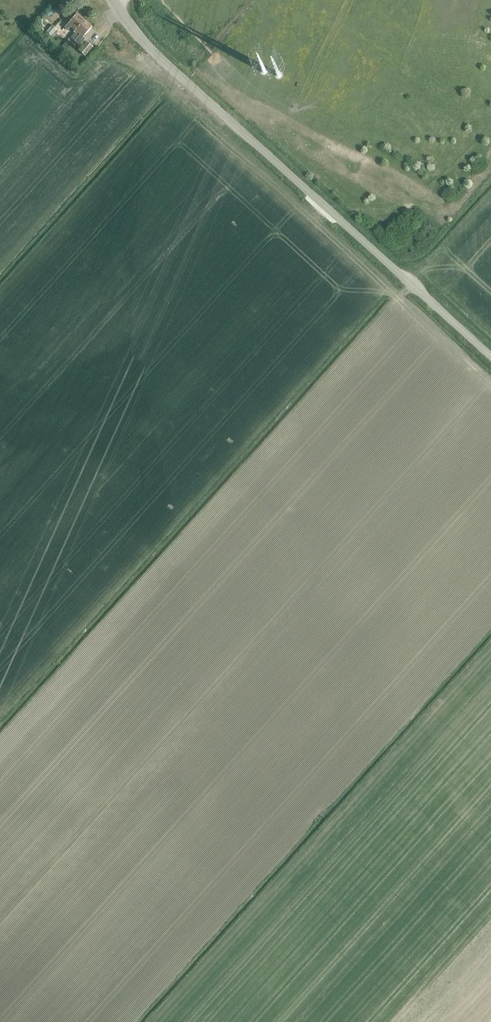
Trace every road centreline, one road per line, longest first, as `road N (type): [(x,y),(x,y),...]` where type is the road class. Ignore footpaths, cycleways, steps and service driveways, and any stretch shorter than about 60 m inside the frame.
road 1 (unclassified): [(490,357),(167,64),(113,0)]

